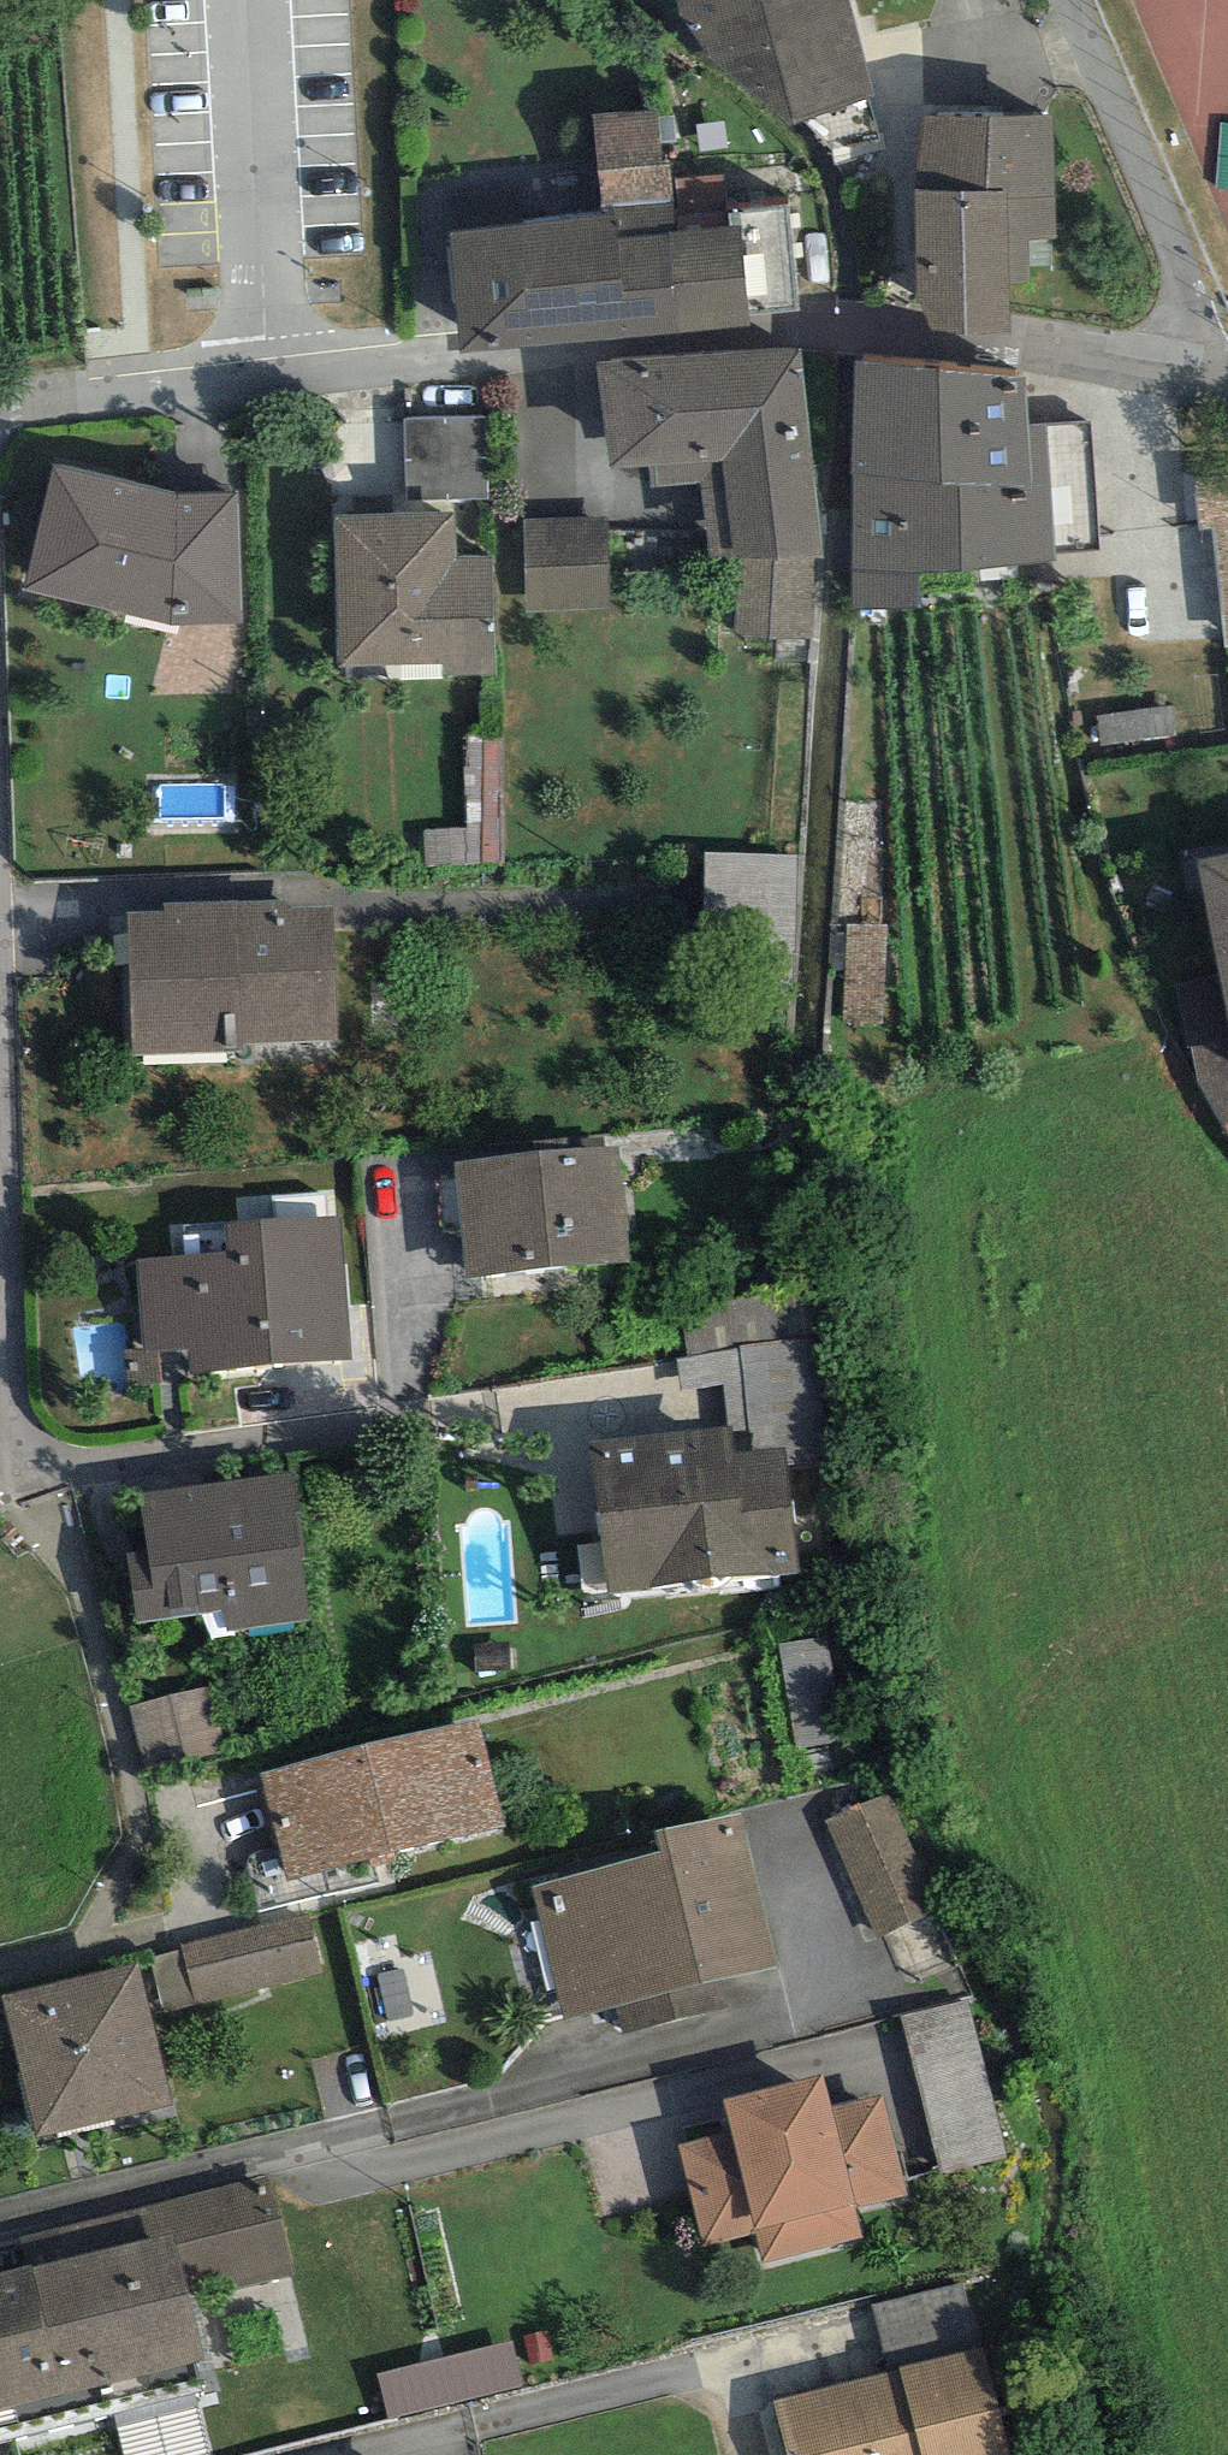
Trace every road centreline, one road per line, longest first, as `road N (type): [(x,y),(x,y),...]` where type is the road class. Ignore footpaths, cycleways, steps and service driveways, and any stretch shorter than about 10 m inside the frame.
road 1 (residential): [(1219,380),(814,341),(597,352),(0,406)]
road 2 (residential): [(0,904),(28,1495),(420,1414)]
road 3 (residential): [(1219,380),(1108,58),(1081,0)]

